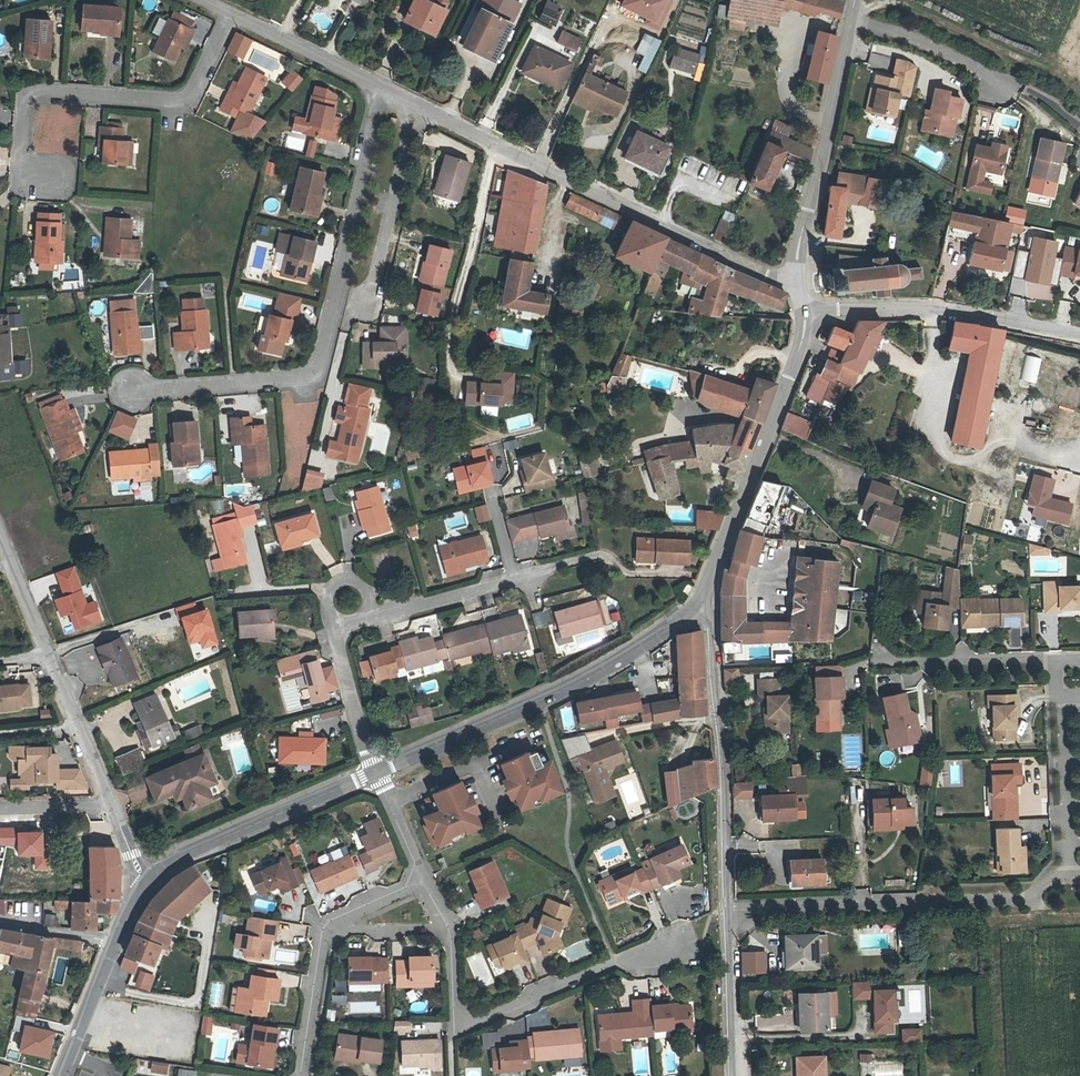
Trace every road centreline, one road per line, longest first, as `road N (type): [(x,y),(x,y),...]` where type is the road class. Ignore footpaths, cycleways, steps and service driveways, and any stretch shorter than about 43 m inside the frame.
road 1 (residential): [(801,292),(403,102)]
road 2 (residential): [(879,662),(1057,659),(1068,874)]
road 3 (residential): [(59,187),(22,183),(28,94),(180,97),(218,16)]
road 4 (tertiary): [(376,772),(568,688),(700,603)]
road 5 (residential): [(1068,874),(1024,899),(726,906)]
road 6 (tertiary): [(700,603),(802,342),(804,314)]
road 7 (residential): [(726,906),(709,619),(700,603)]
road 8 (residential): [(1079,332),(930,306),(804,314)]
road 9 (tertiary): [(801,292),(845,20)]
road 10 (residential): [(40,634),(144,884)]
road 11 (residential): [(451,1031),(689,924)]
road 12 (tertiary): [(144,884),(173,860),(376,772)]
road 13 (residential): [(302,1075),(321,934),(330,921),(422,880)]
road 14 (residential): [(403,102),(357,302),(325,310)]
road 15 (residential): [(127,381),(306,363),(325,310)]
road 16 (residential): [(325,310),(373,86)]
road 17 (residential): [(373,86),(218,16)]
road 18 (residential): [(731,1075),(726,906)]
road 19 (residential): [(993,84),(887,28),(845,20)]
road 20 (residential): [(451,1031),(448,939),(422,880)]
road 21 (tertiary): [(61,1075),(118,935)]
road 22 (residential): [(376,772),(335,632)]
road 23 (residential): [(375,620),(513,582)]
road 24 (residential): [(375,620),(366,589),(337,580),(325,597),(335,632)]

